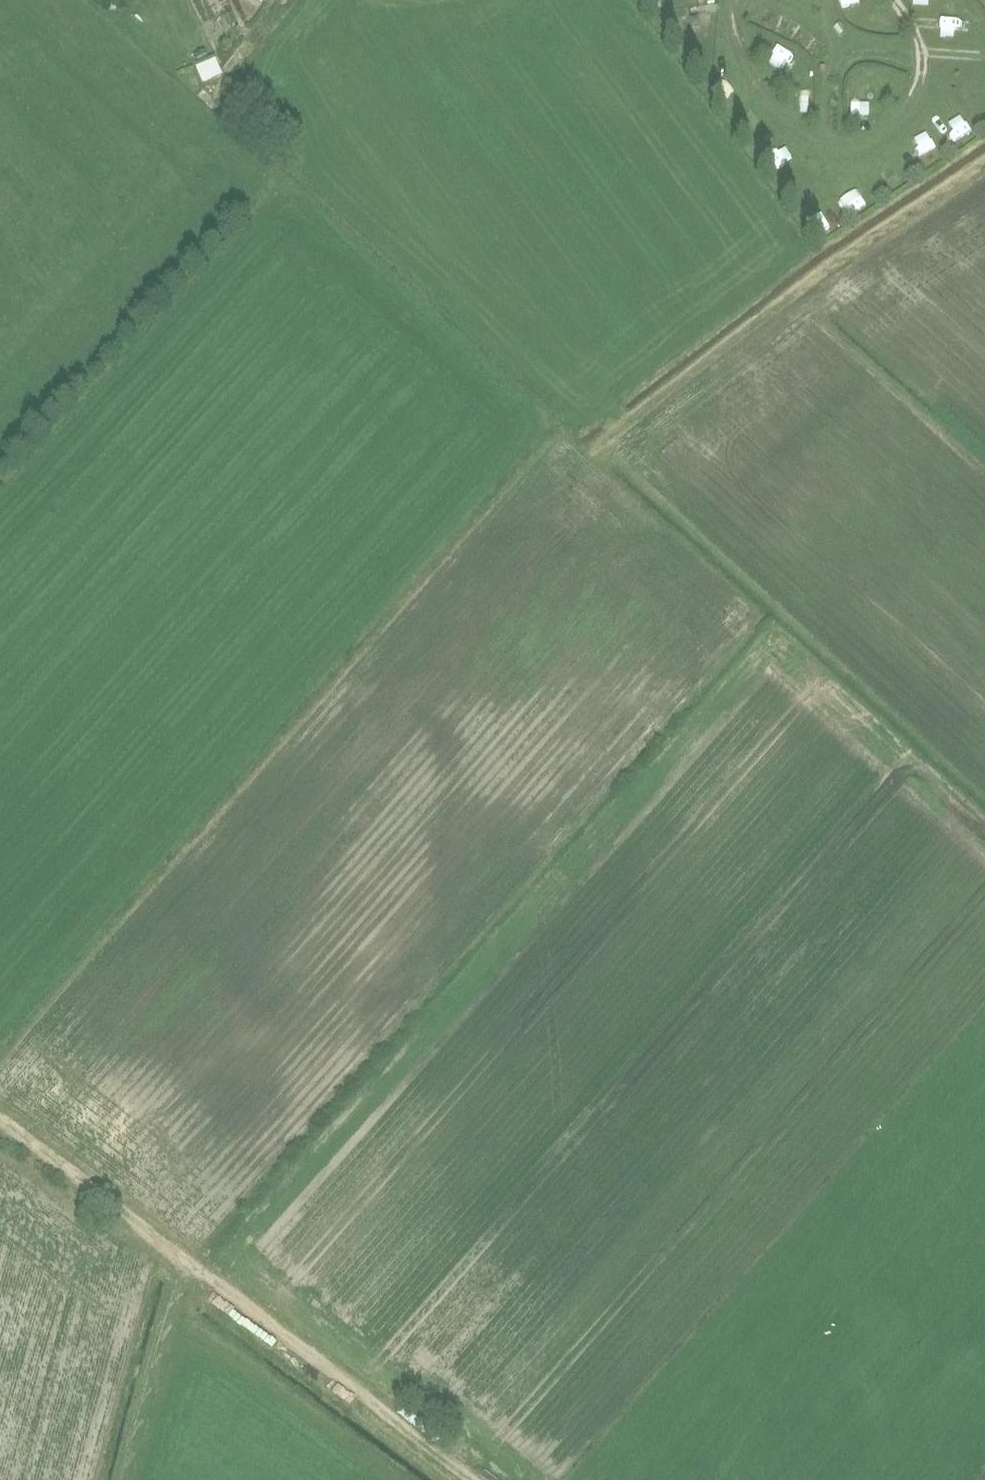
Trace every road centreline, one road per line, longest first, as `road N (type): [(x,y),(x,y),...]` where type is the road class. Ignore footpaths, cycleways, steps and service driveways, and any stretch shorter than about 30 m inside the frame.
road 1 (track): [(0,1120),(473,1479)]

